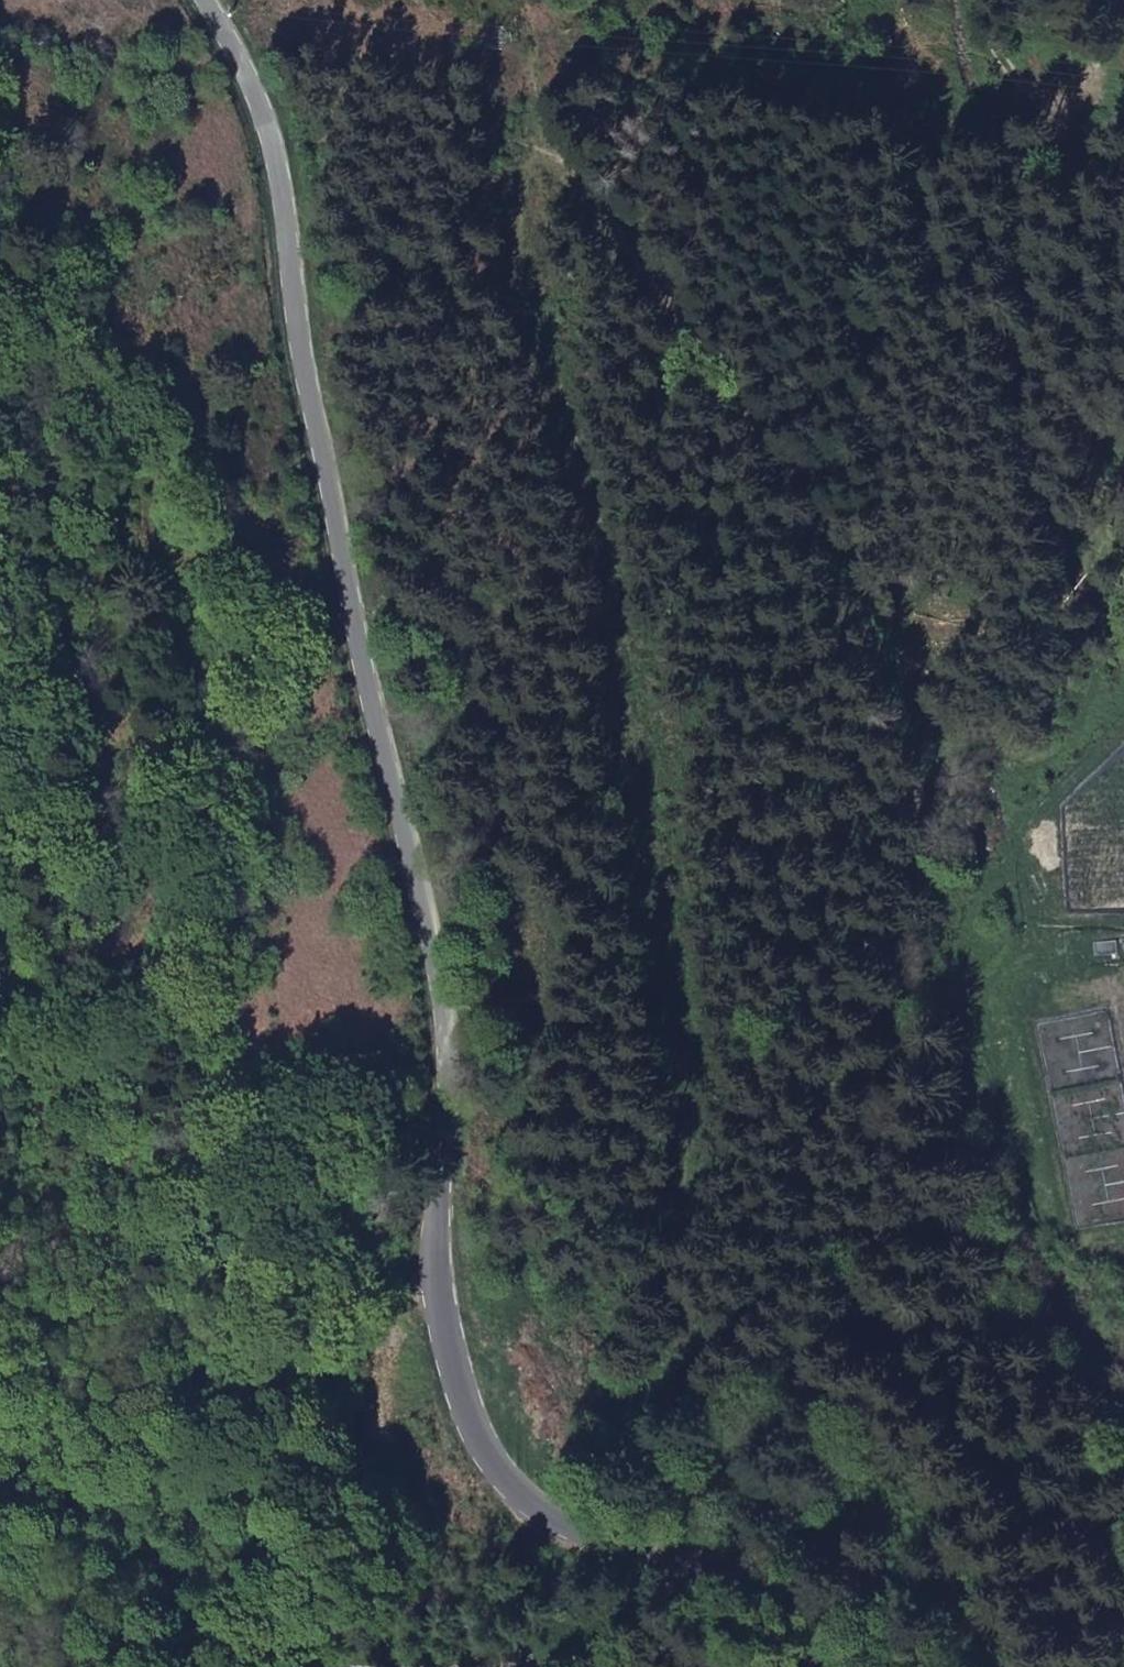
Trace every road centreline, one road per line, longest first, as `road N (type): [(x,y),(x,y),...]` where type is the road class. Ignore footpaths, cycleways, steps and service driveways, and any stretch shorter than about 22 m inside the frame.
road 1 (unclassified): [(204,0),(308,229),(468,1031),(435,1275),(455,1400),(558,1519),(719,1575),(840,1649),(853,1666)]
road 2 (track): [(557,1666),(337,1657),(263,1666)]

